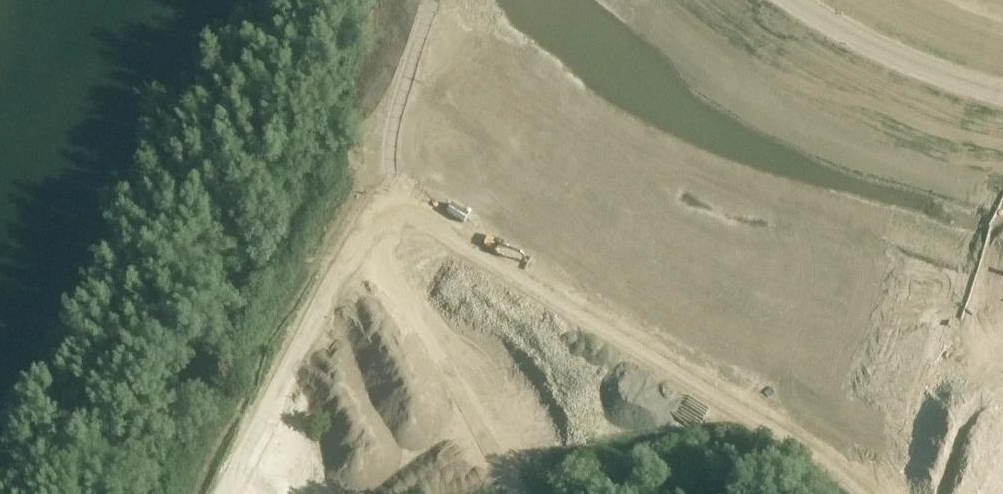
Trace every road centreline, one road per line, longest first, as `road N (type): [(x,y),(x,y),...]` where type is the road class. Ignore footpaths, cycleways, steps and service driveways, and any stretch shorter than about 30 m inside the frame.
road 1 (track): [(390,121),(375,222),(400,307),(516,493)]
road 2 (unclassified): [(1002,92),(928,69),(794,0)]

